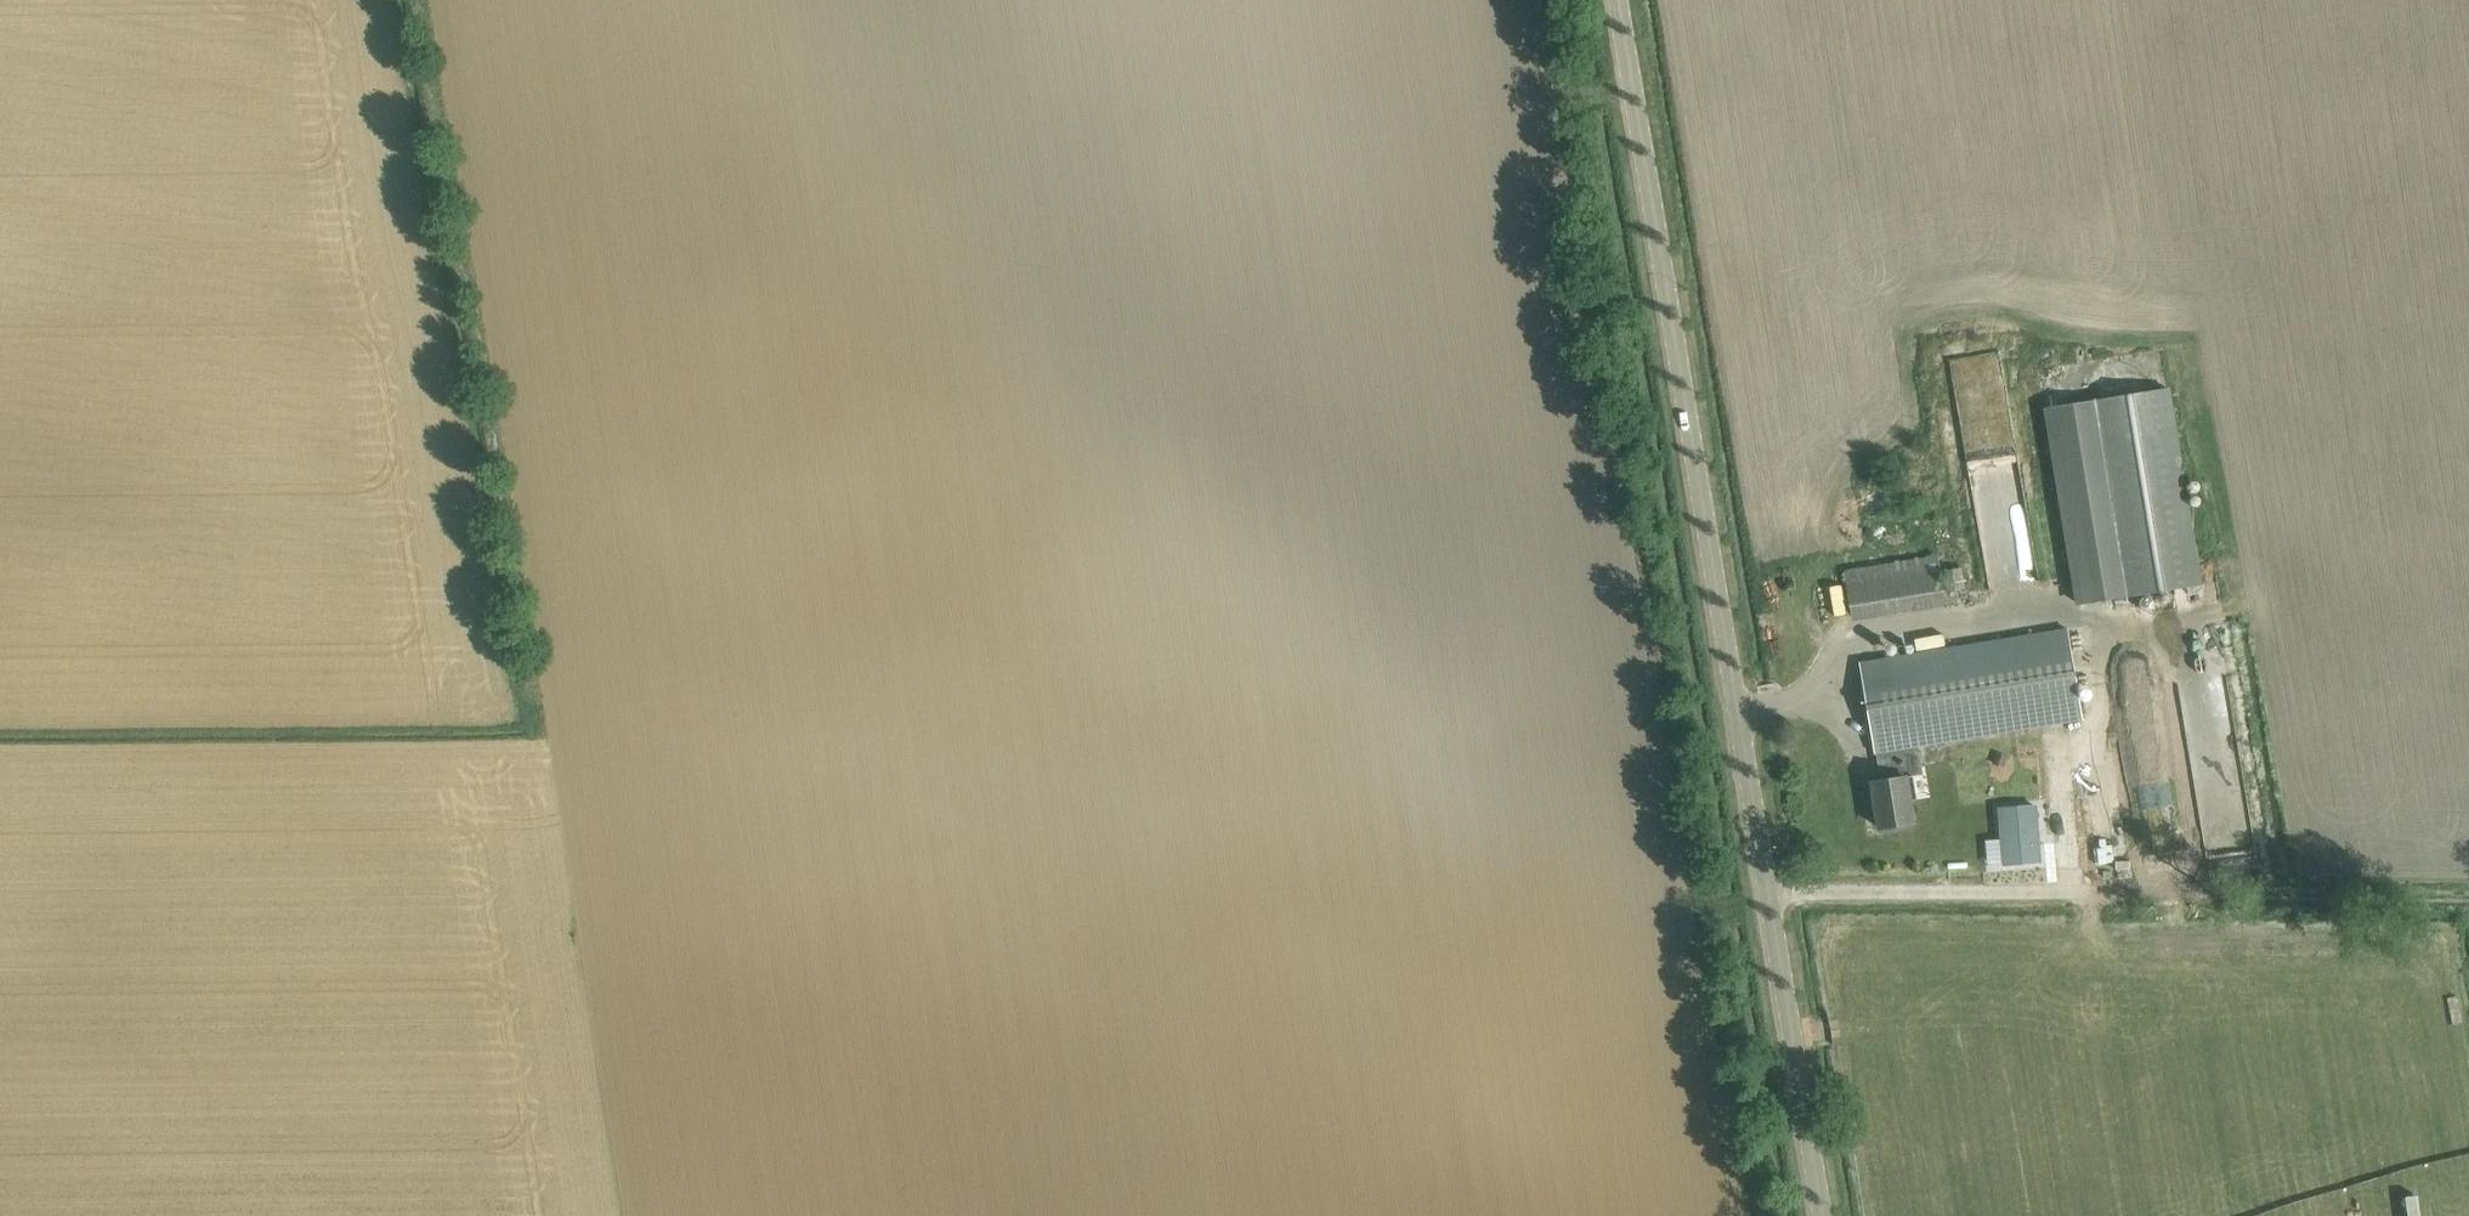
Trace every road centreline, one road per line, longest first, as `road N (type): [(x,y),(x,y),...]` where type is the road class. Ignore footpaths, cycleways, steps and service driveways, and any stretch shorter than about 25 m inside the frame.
road 1 (tertiary): [(1814,1215),(1614,0)]
road 2 (track): [(2468,895),(2073,893)]

